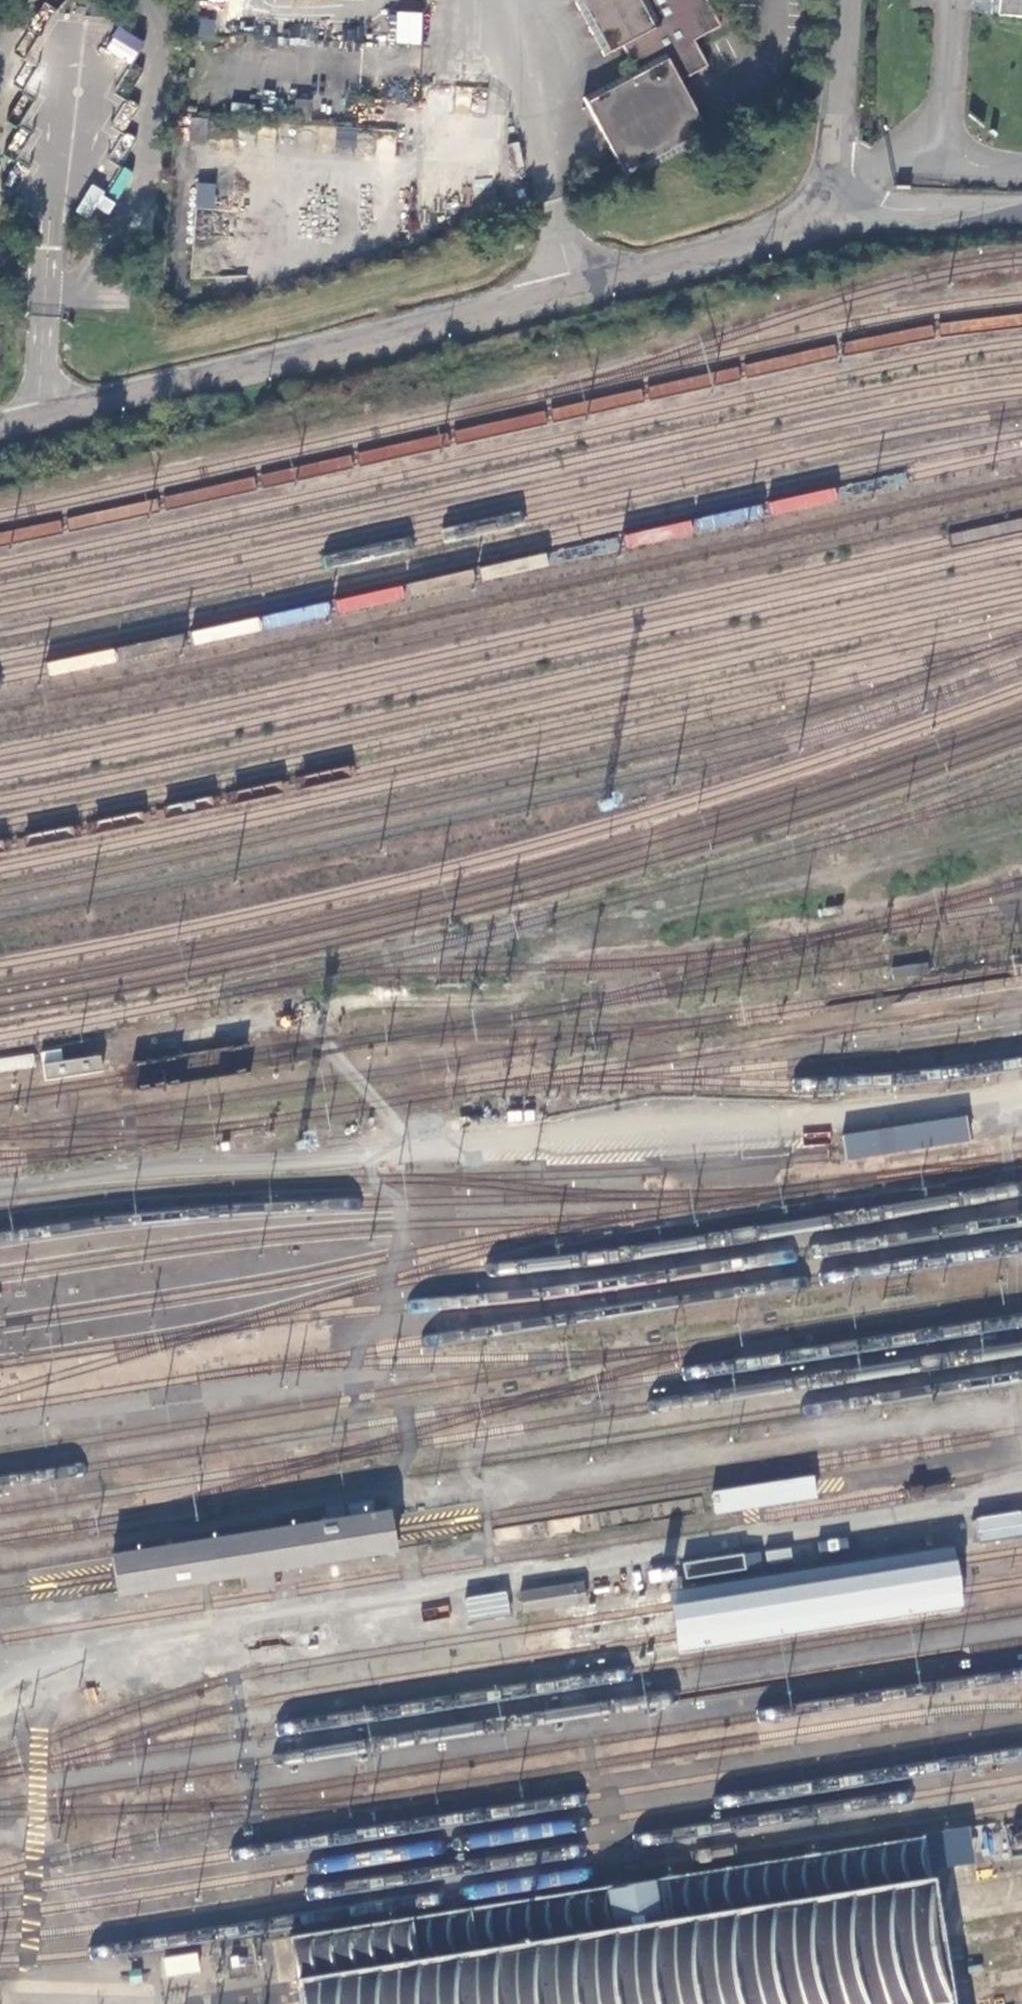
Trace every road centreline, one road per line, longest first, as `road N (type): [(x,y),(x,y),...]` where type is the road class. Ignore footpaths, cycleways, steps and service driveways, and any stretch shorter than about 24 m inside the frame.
road 1 (unclassified): [(846,0),(833,196),(790,228),(0,432)]
road 2 (track): [(1021,827),(546,947)]

